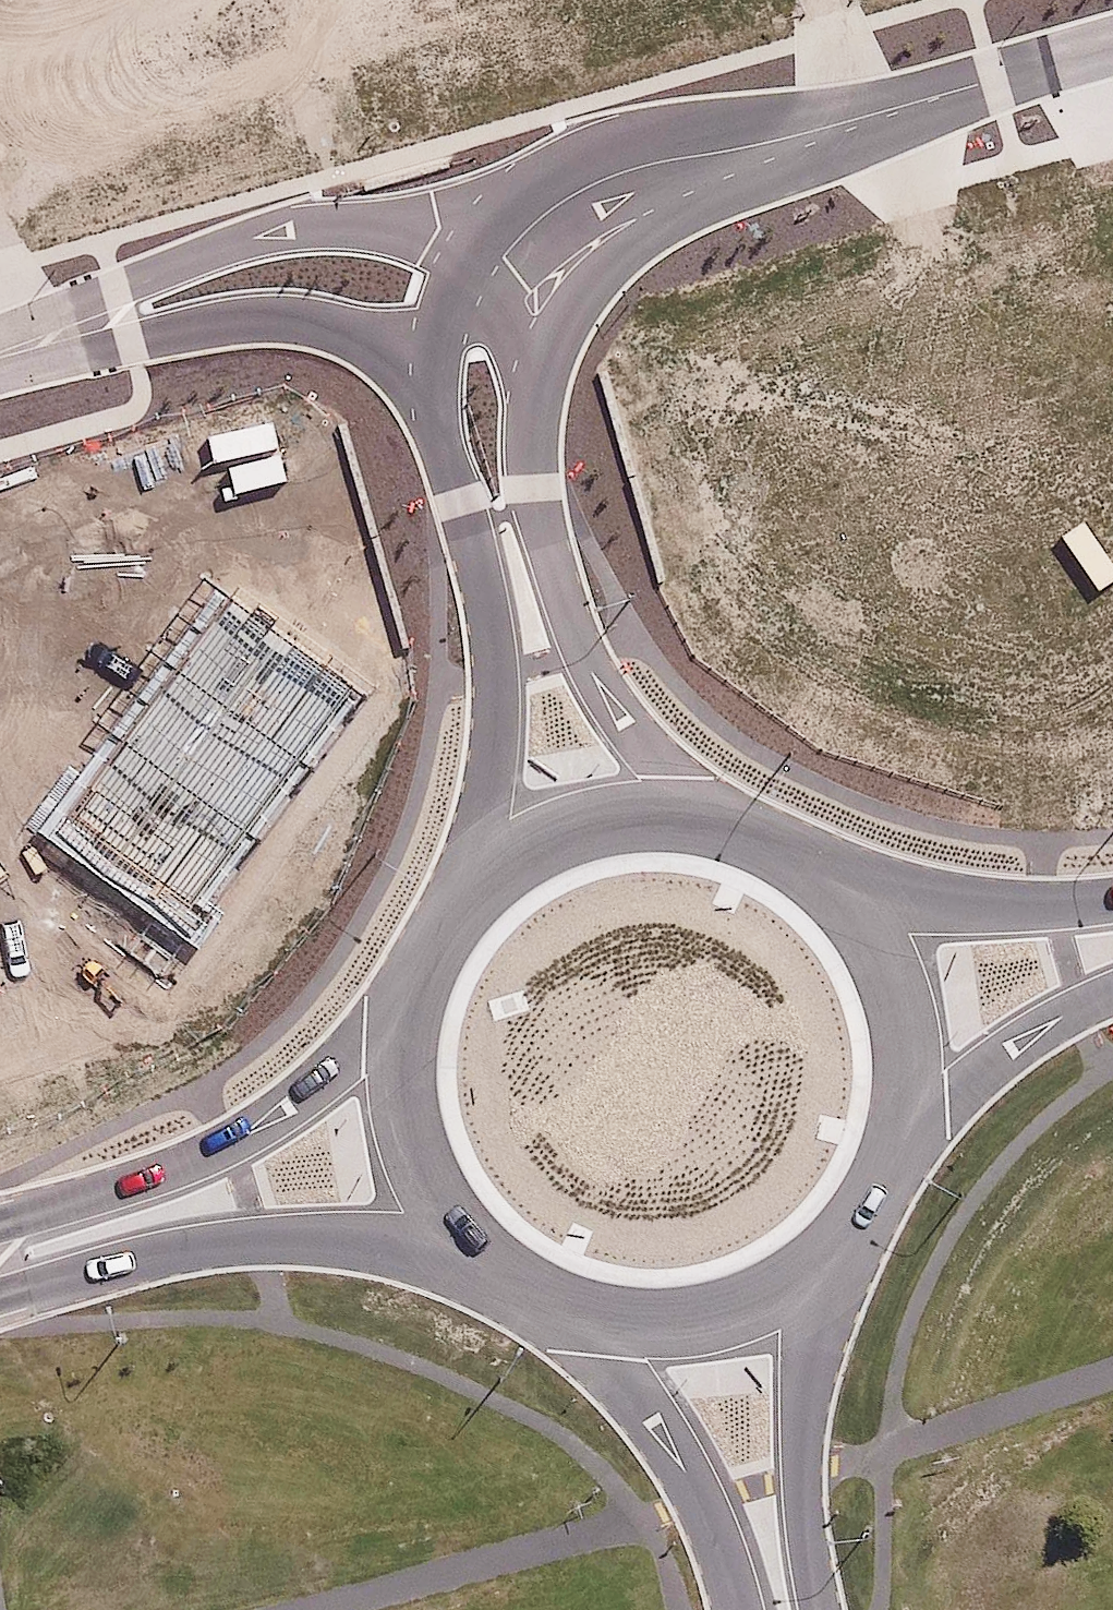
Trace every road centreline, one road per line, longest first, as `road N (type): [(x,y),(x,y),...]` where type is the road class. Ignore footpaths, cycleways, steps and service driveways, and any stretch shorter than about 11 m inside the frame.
road 1 (primary): [(499,1259),(256,1239),(171,1247),(0,1296)]
road 2 (primary): [(446,914),(479,829),(495,691),(490,622),(438,432)]
road 3 (primary): [(0,1223),(229,1143),(352,1050),(412,985)]
road 4 (primary): [(534,389),(528,463),(590,675),(677,799)]
road 5 (residential): [(0,349),(125,285),(266,232),(396,234)]
road 6 (residential): [(1112,48),(712,158)]
road 7 (tertiary): [(750,1609),(677,1441),(555,1293)]
road 8 (residential): [(368,333),(241,315),(128,338),(0,351)]
road 9 (tertiary): [(842,1245),(801,1428),(806,1609)]
road 10 (primary): [(842,1245),(728,1306),(640,1314),(555,1293)]
road 11 (primary): [(499,1259),(447,1203),(414,1135),(402,1060),(412,985)]
road 12 (primary): [(712,158),(583,291),(545,348),(534,389)]
road 13 (residential): [(712,158),(564,230),(519,269),(469,295)]
road 14 (primary): [(446,914),(485,867),(543,827),(610,803),(677,799)]
road 15 (primary): [(853,884),(900,958),(919,1043),(909,1130)]
road 16 (primary): [(853,884),(971,906),(1054,911),(1112,904)]
road 17 (primary): [(1112,997),(1009,1057),(909,1130)]
road 18 (primary): [(677,799),(742,812),(803,841),(853,884)]
road 19 (residential): [(537,182),(562,167),(629,154),(712,158)]
road 20 (residential): [(396,234),(479,217),(537,182)]
road 21 (primary): [(438,432),(442,373),(469,295)]
road 22 (primary): [(469,295),(502,219),(537,182)]
road 23 (primary): [(909,1130),(842,1245)]
road 24 (primary): [(438,432),(412,380),(368,333)]

